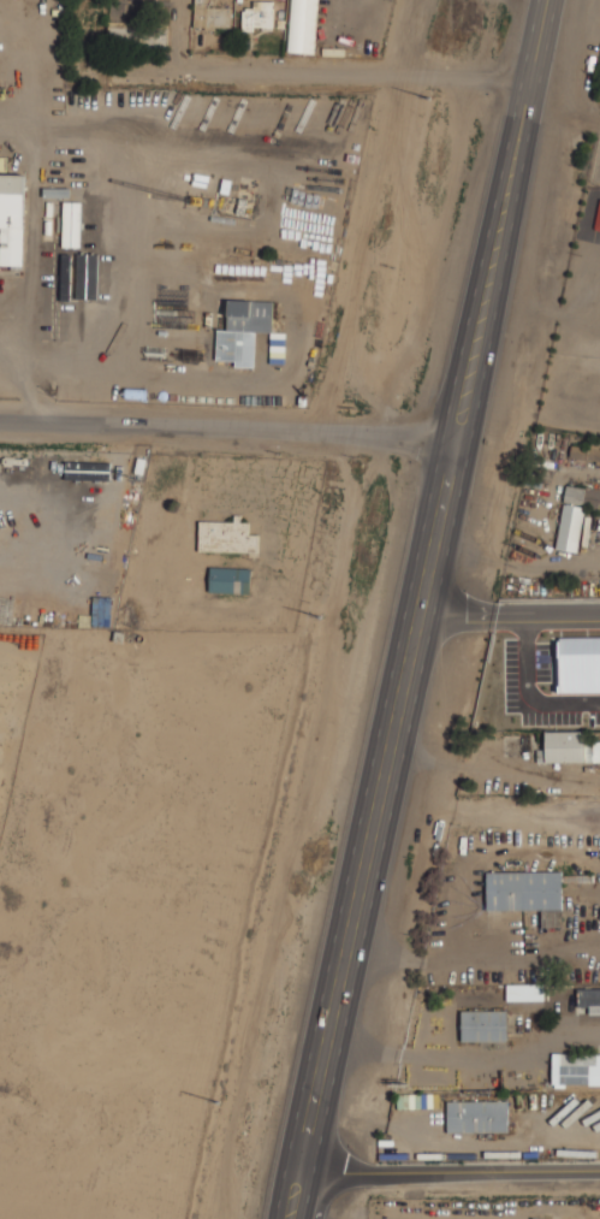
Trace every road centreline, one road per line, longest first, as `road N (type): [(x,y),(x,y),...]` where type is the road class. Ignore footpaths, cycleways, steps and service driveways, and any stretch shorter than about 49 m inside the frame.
road 1 (primary): [(546,0),(295,1218)]
road 2 (residential): [(0,421),(462,431)]
road 3 (residential): [(530,72),(91,73)]

